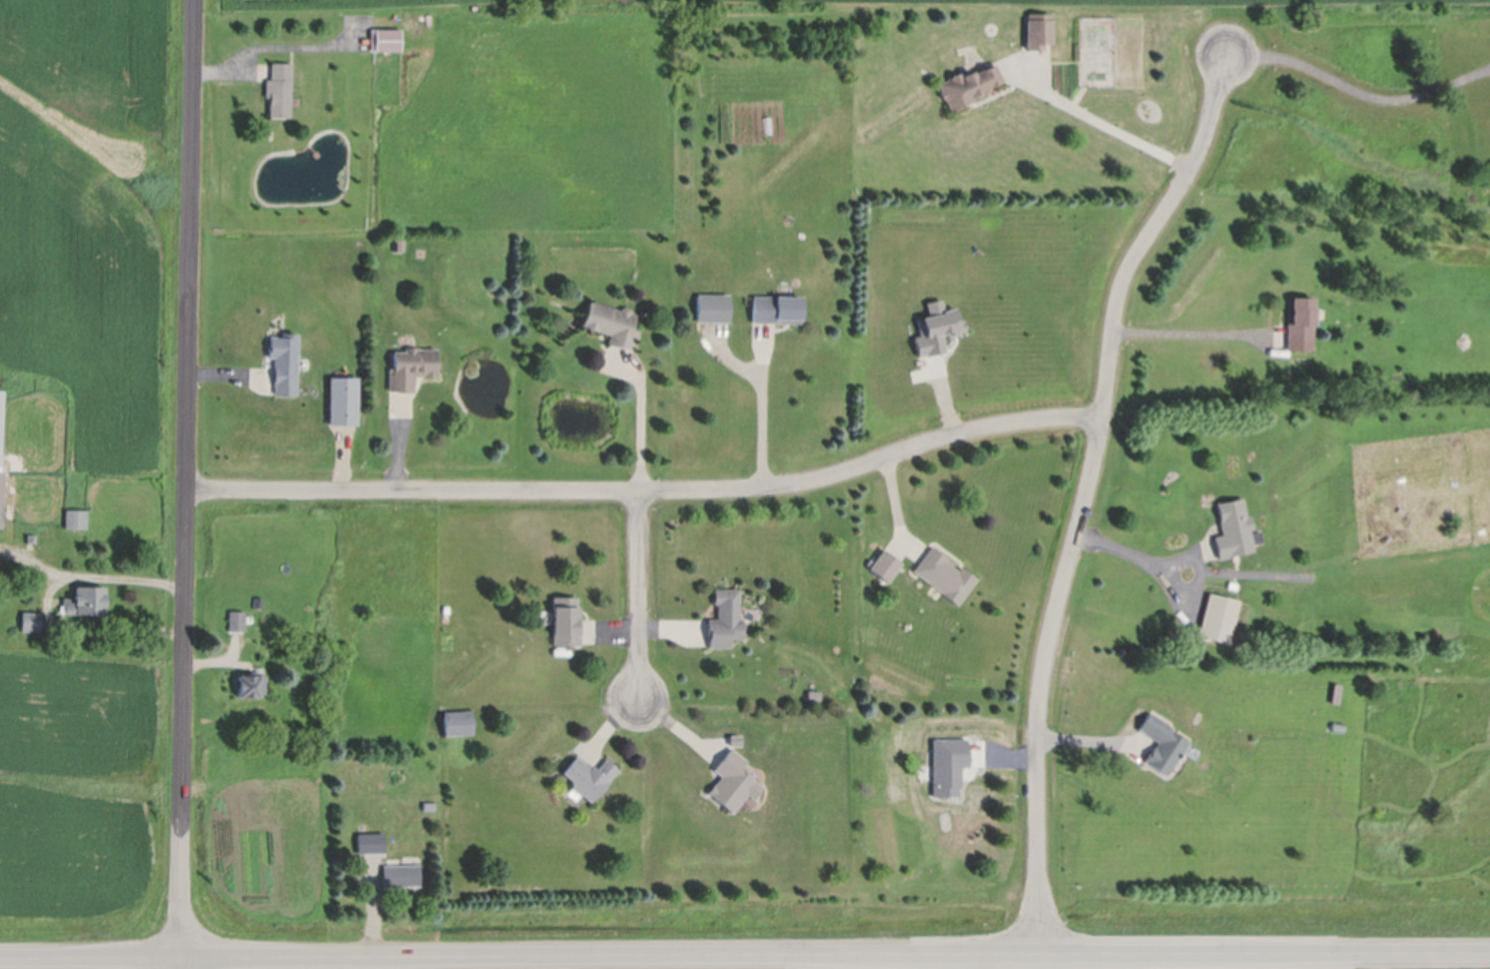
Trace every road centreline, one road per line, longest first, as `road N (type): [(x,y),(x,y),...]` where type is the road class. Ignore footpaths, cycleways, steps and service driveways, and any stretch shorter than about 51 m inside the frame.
road 1 (secondary): [(0,960),(1489,956)]
road 2 (residential): [(176,968),(194,0)]
road 3 (residential): [(1042,957),(1042,693),(1098,452),(1120,297),(1197,166),(1229,56)]
road 4 (residential): [(186,490),(645,495),(791,487),(962,435),(1061,418),(1103,420)]
road 5 (residential): [(640,495),(641,700)]

